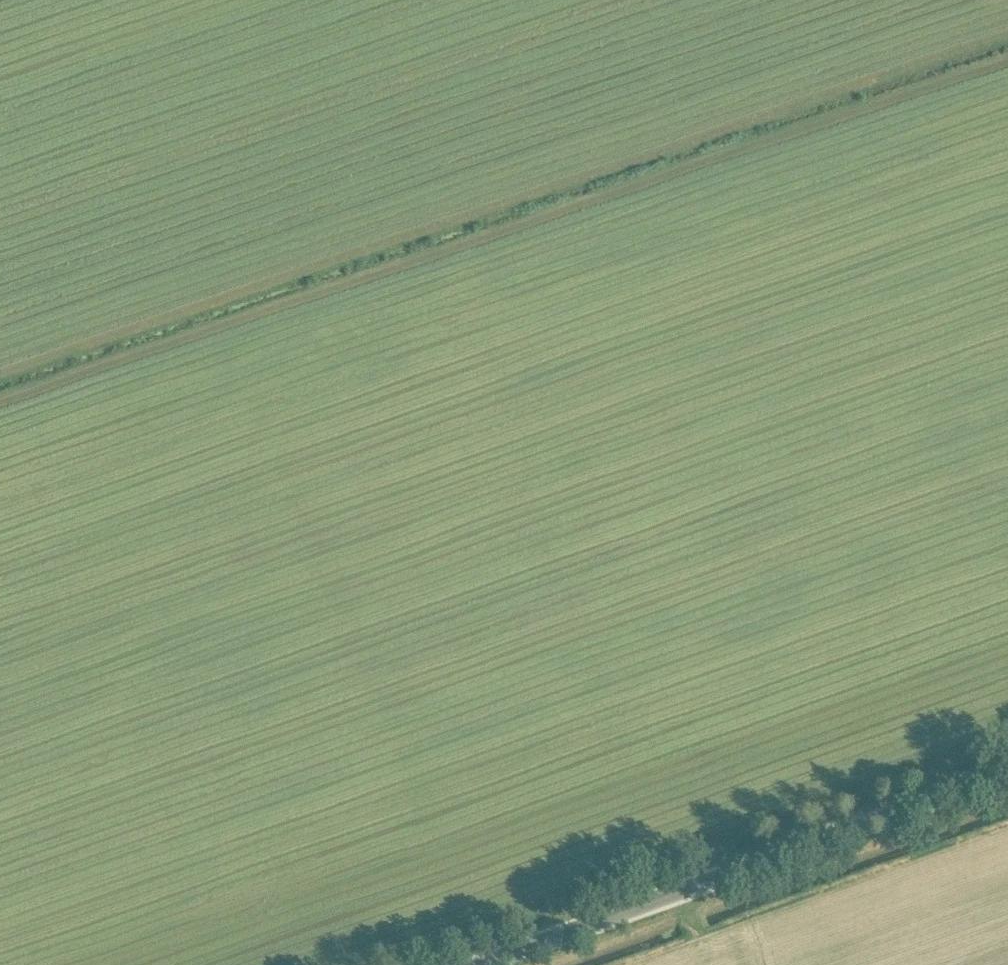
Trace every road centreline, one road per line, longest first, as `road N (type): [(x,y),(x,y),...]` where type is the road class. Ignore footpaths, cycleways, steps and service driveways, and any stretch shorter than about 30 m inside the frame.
road 1 (unclassified): [(477,964),(1007,772)]

